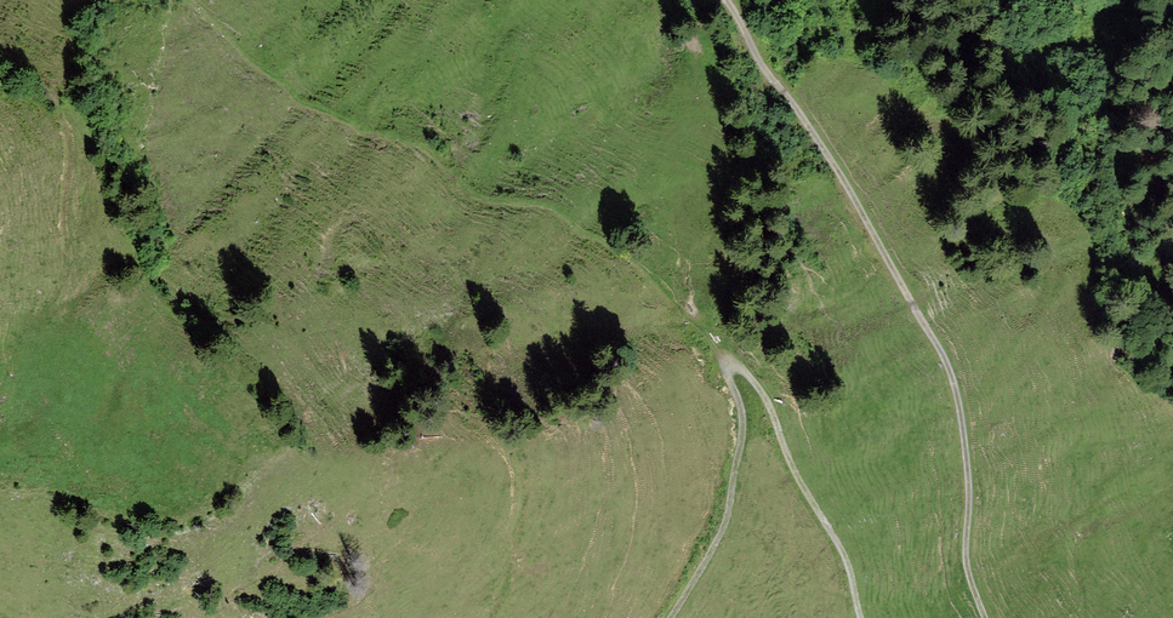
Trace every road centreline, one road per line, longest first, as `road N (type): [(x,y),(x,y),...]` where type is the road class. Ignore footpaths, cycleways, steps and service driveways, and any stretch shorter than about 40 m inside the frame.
road 1 (track): [(730,0),(956,378),(972,495),(971,575),(992,617)]
road 2 (track): [(733,368),(711,326),(650,268),(554,214),(476,198),(417,149),(358,138),(279,87),(194,0)]
road 3 (track): [(866,617),(844,546),(748,363),(733,368),(738,454),(720,540),(666,617)]
road 4 (track): [(0,65),(23,72),(62,115),(74,150),(70,250)]

